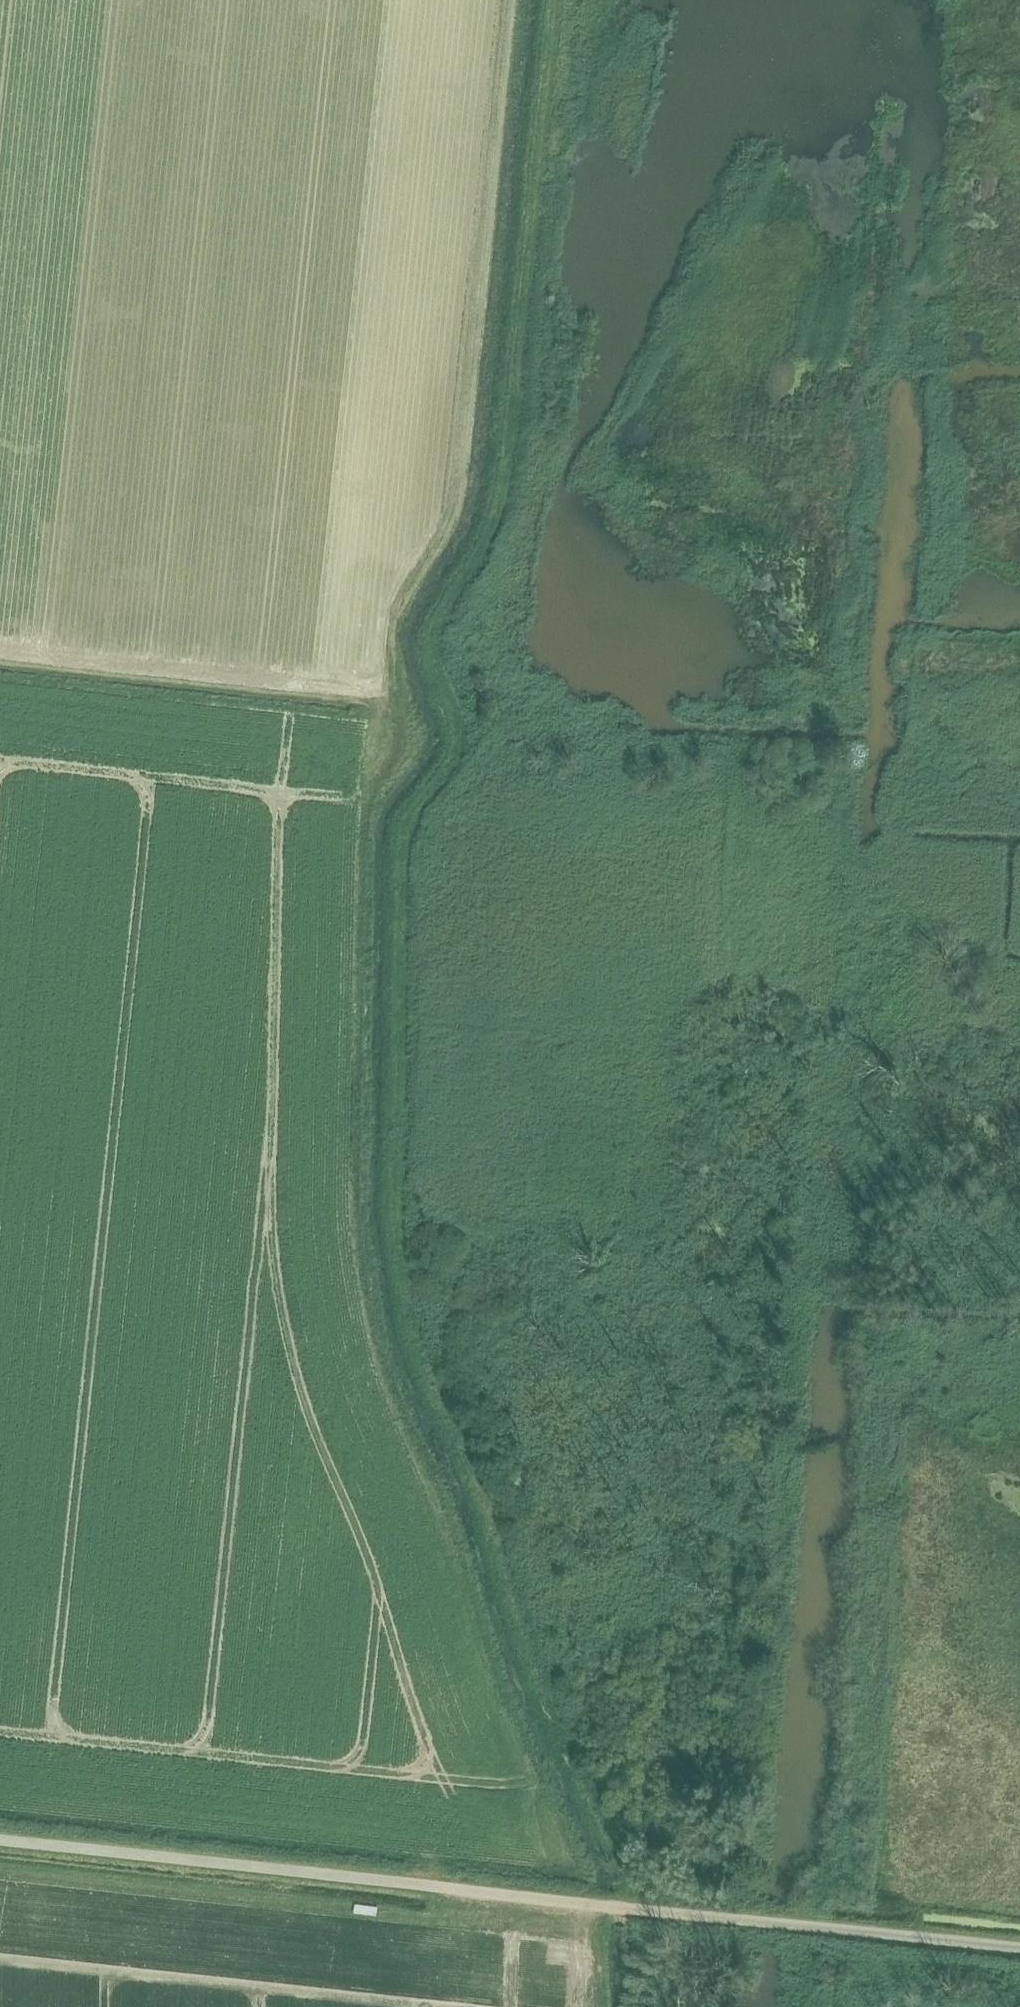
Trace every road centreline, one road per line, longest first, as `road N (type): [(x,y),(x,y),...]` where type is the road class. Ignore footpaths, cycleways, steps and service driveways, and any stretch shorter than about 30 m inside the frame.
road 1 (unclassified): [(1019,1945),(0,1835)]

